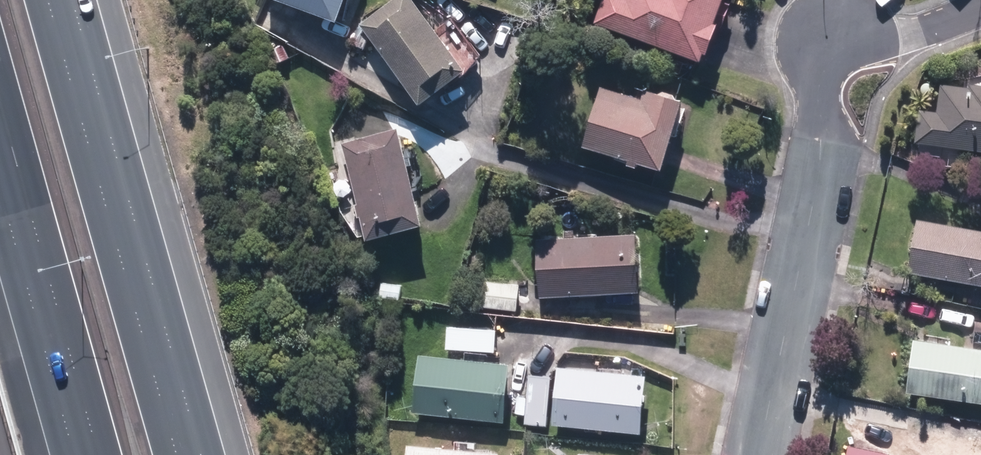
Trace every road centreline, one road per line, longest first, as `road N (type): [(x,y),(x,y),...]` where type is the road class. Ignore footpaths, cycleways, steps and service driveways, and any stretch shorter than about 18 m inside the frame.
road 1 (motorway): [(58,0),(192,454)]
road 2 (residential): [(762,454),(823,142),(818,85),(833,44)]
road 3 (motorway): [(102,454),(0,90)]
road 4 (residential): [(980,9),(833,44)]

